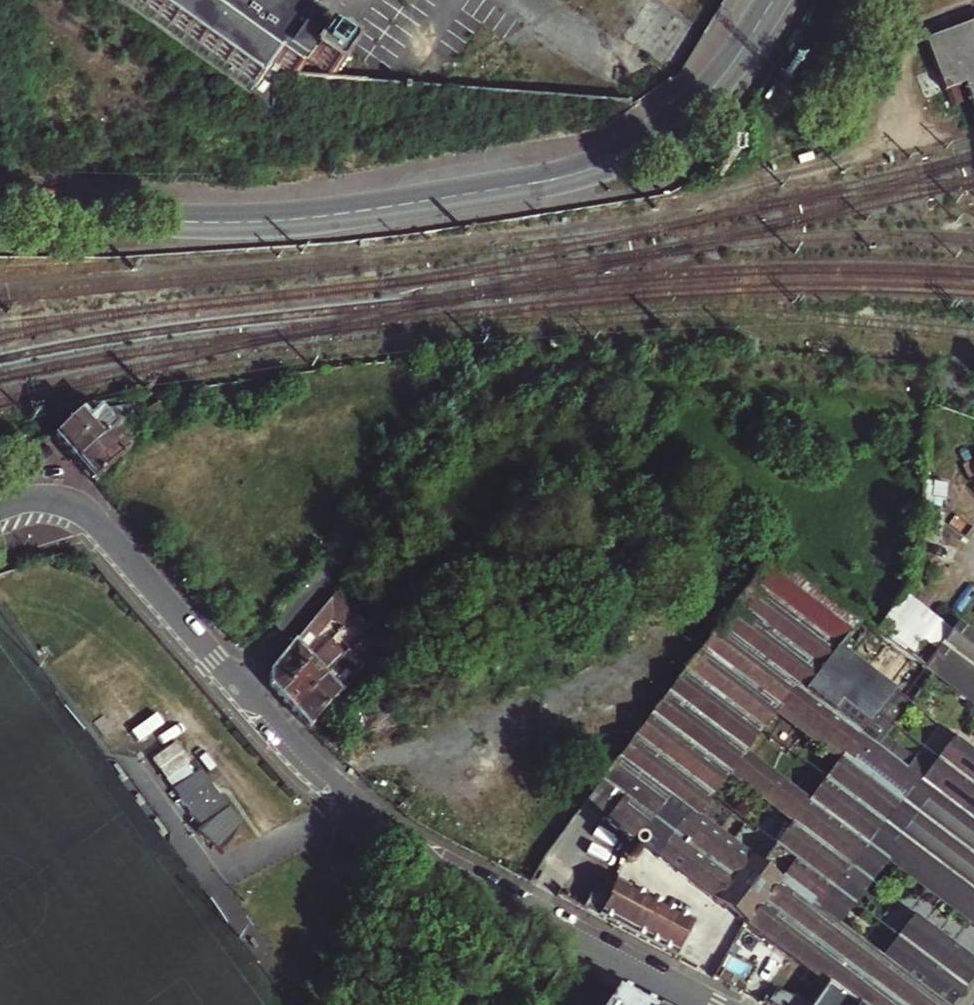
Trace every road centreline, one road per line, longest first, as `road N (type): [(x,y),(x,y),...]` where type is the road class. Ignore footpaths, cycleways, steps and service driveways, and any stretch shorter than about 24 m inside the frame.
road 1 (residential): [(696,1004),(396,844),(345,806),(95,519),(46,500),(0,506)]
road 2 (primary): [(774,0),(682,120),(582,172),(292,219),(0,216)]

